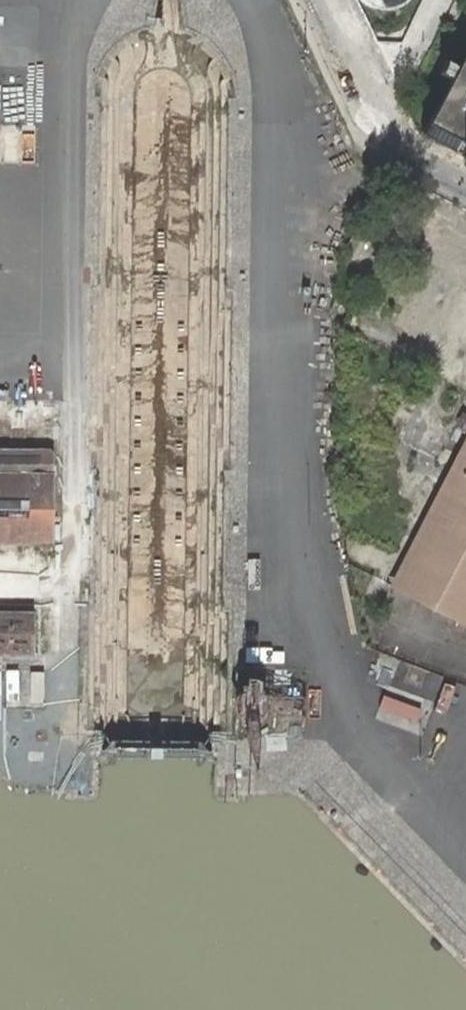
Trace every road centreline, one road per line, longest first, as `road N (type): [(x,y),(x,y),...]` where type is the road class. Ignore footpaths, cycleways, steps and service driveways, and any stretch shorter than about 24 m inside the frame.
road 1 (residential): [(465,186),(393,137),(325,0)]

